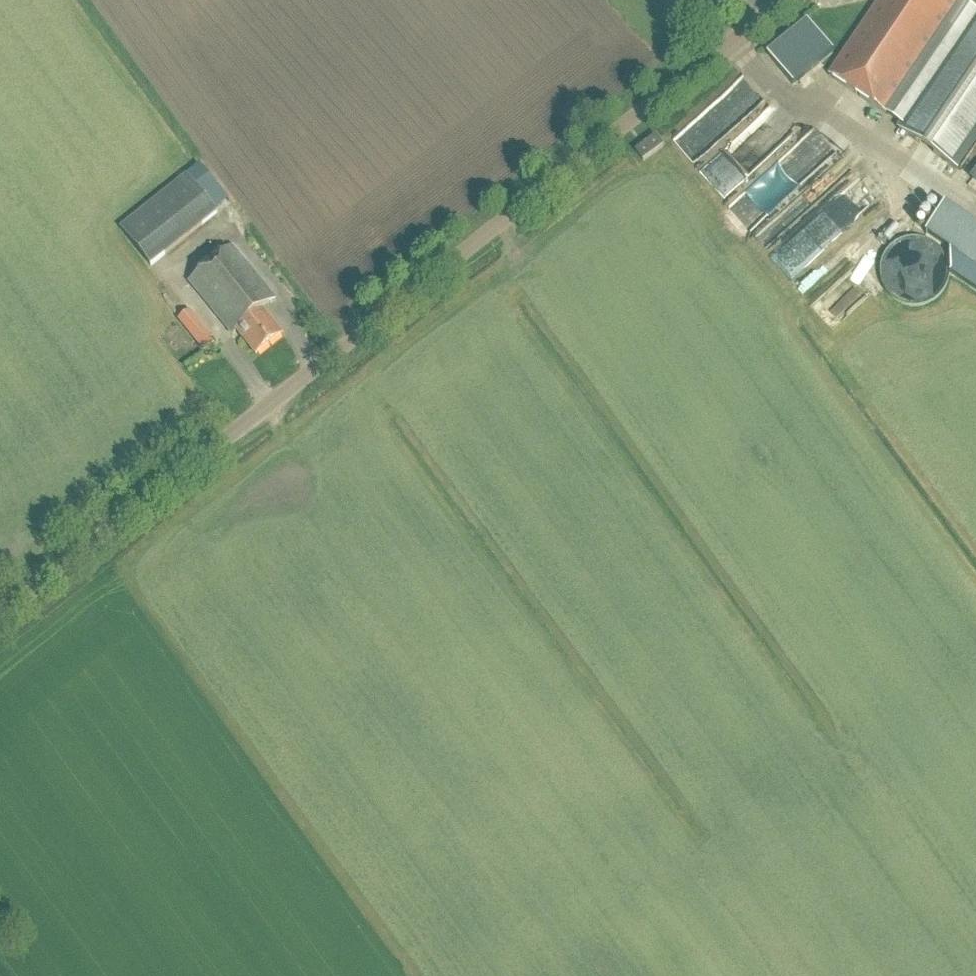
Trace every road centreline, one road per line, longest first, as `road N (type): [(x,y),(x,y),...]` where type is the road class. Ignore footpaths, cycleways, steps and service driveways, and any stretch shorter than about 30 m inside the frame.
road 1 (tertiary): [(0,618),(784,0)]

